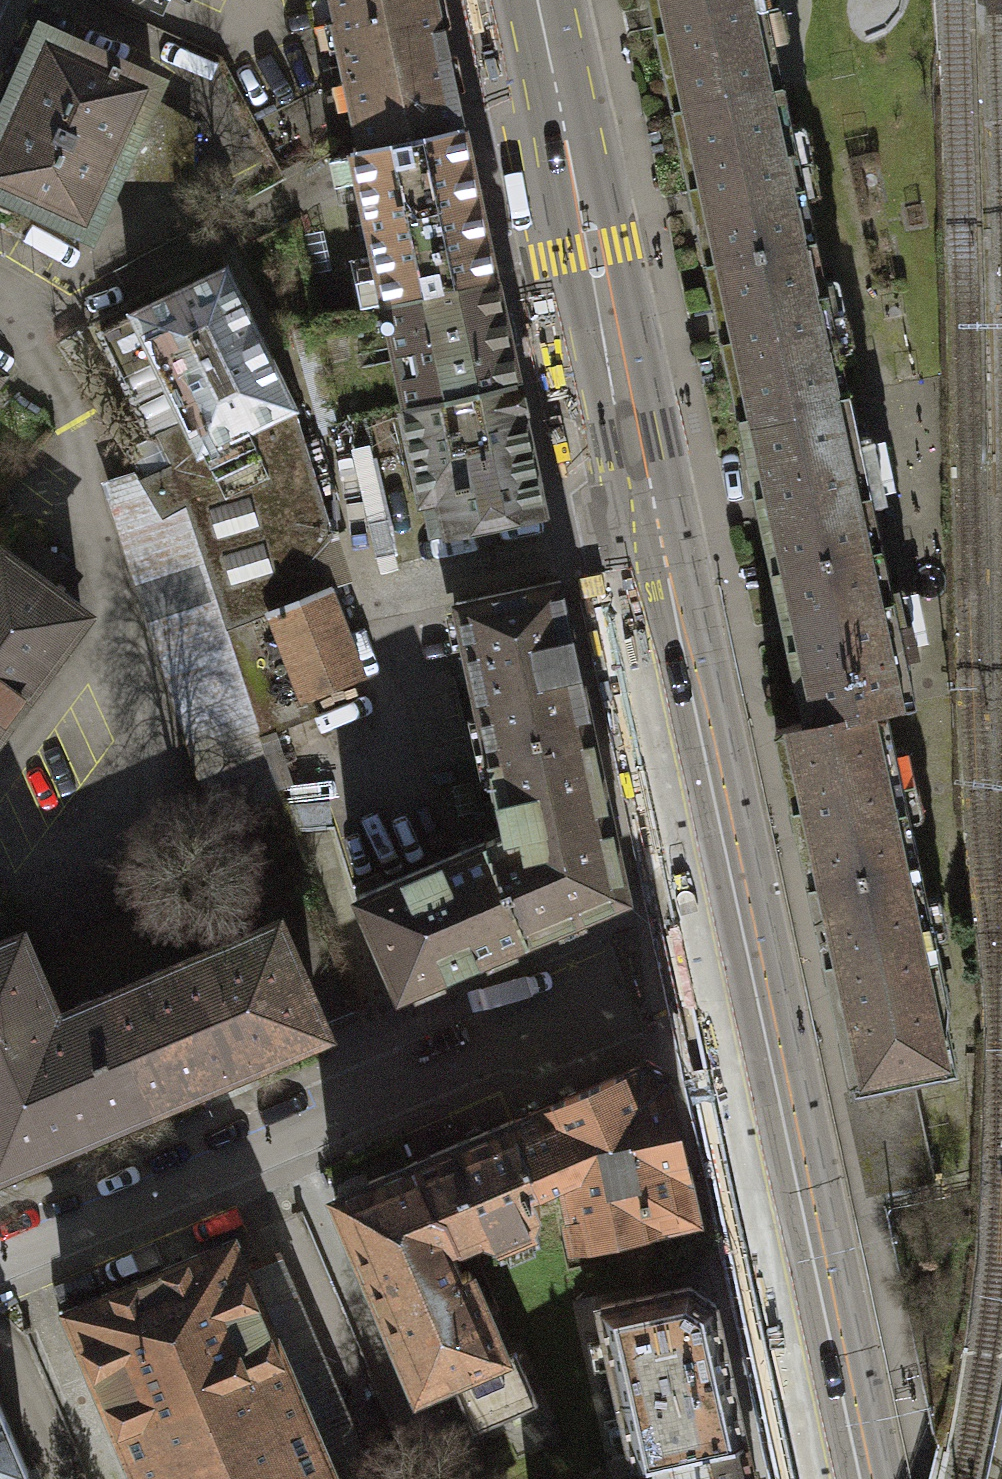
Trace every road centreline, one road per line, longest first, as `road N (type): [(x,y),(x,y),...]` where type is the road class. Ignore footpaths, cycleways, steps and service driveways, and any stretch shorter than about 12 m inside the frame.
road 1 (primary): [(534,0),(837,1478)]
road 2 (residential): [(0,1247),(580,1000)]

